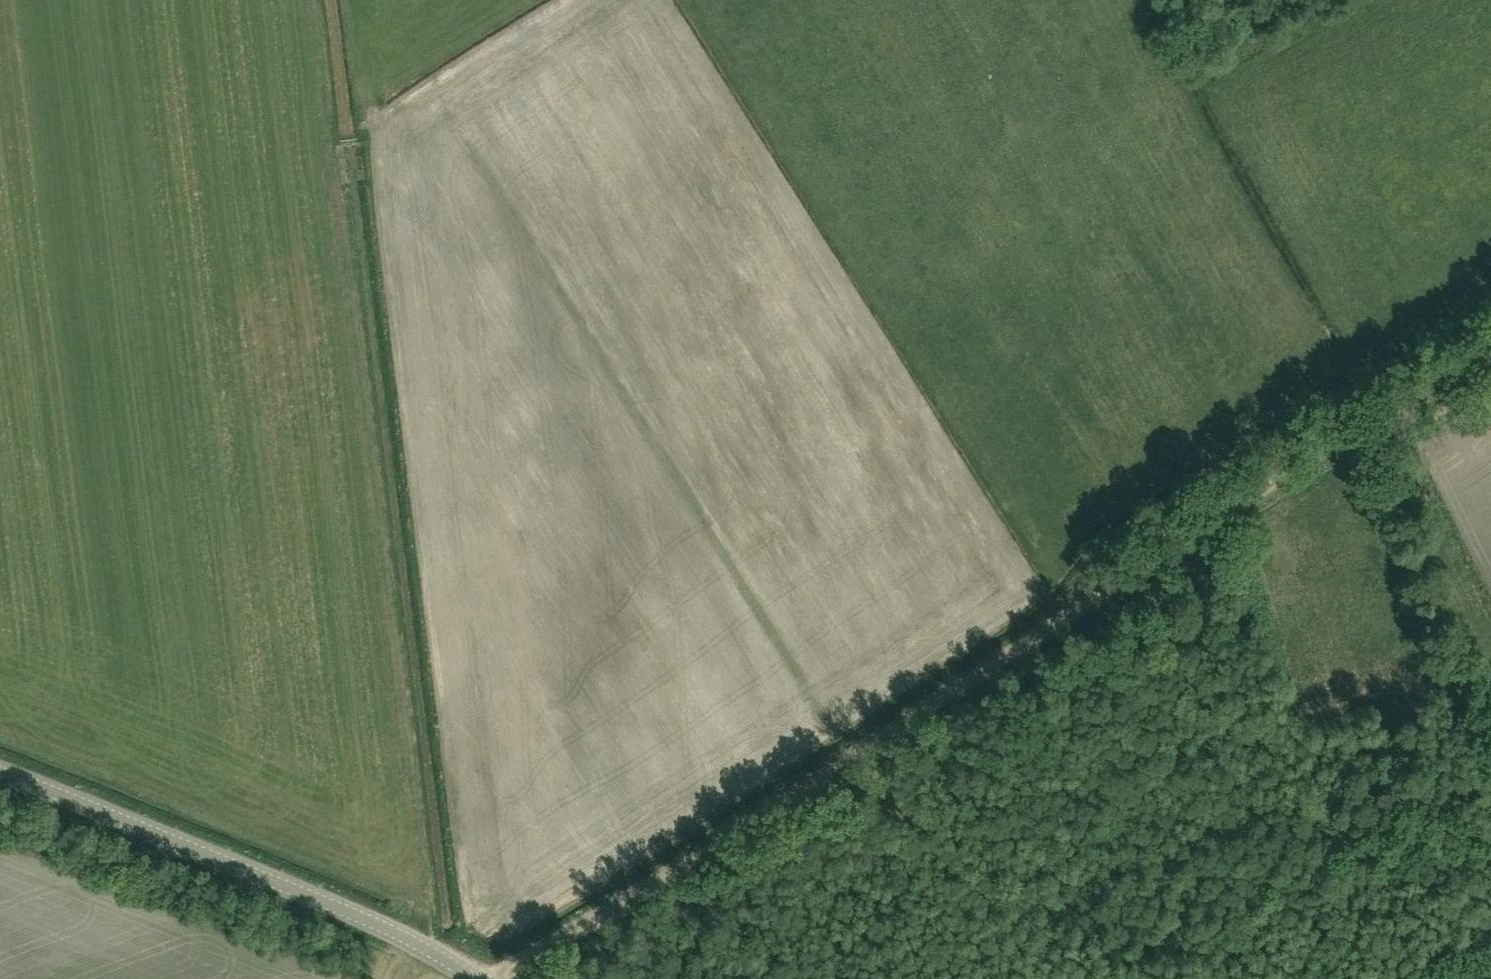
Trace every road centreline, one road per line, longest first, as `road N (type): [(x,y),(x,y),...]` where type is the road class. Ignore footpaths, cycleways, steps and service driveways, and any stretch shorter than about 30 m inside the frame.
road 1 (track): [(1490,345),(495,978)]
road 2 (tertiary): [(472,978),(283,877),(0,764)]

